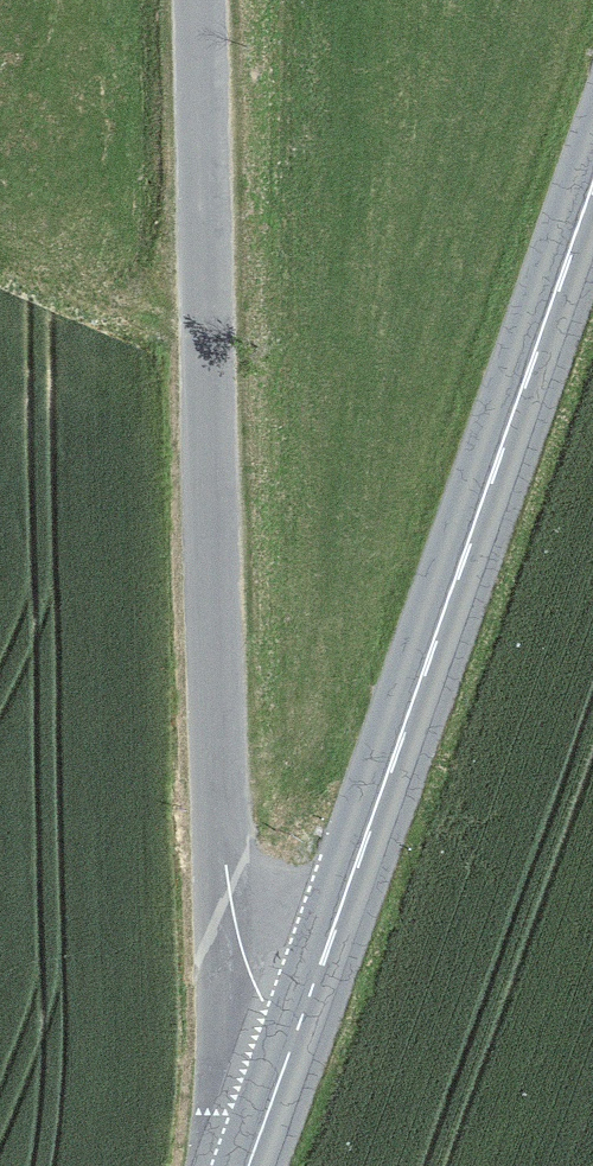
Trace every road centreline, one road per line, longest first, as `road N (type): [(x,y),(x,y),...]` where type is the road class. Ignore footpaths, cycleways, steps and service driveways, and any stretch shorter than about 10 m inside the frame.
road 1 (residential): [(228,1165),(197,0)]
road 2 (secondary): [(592,151),(239,1165)]

